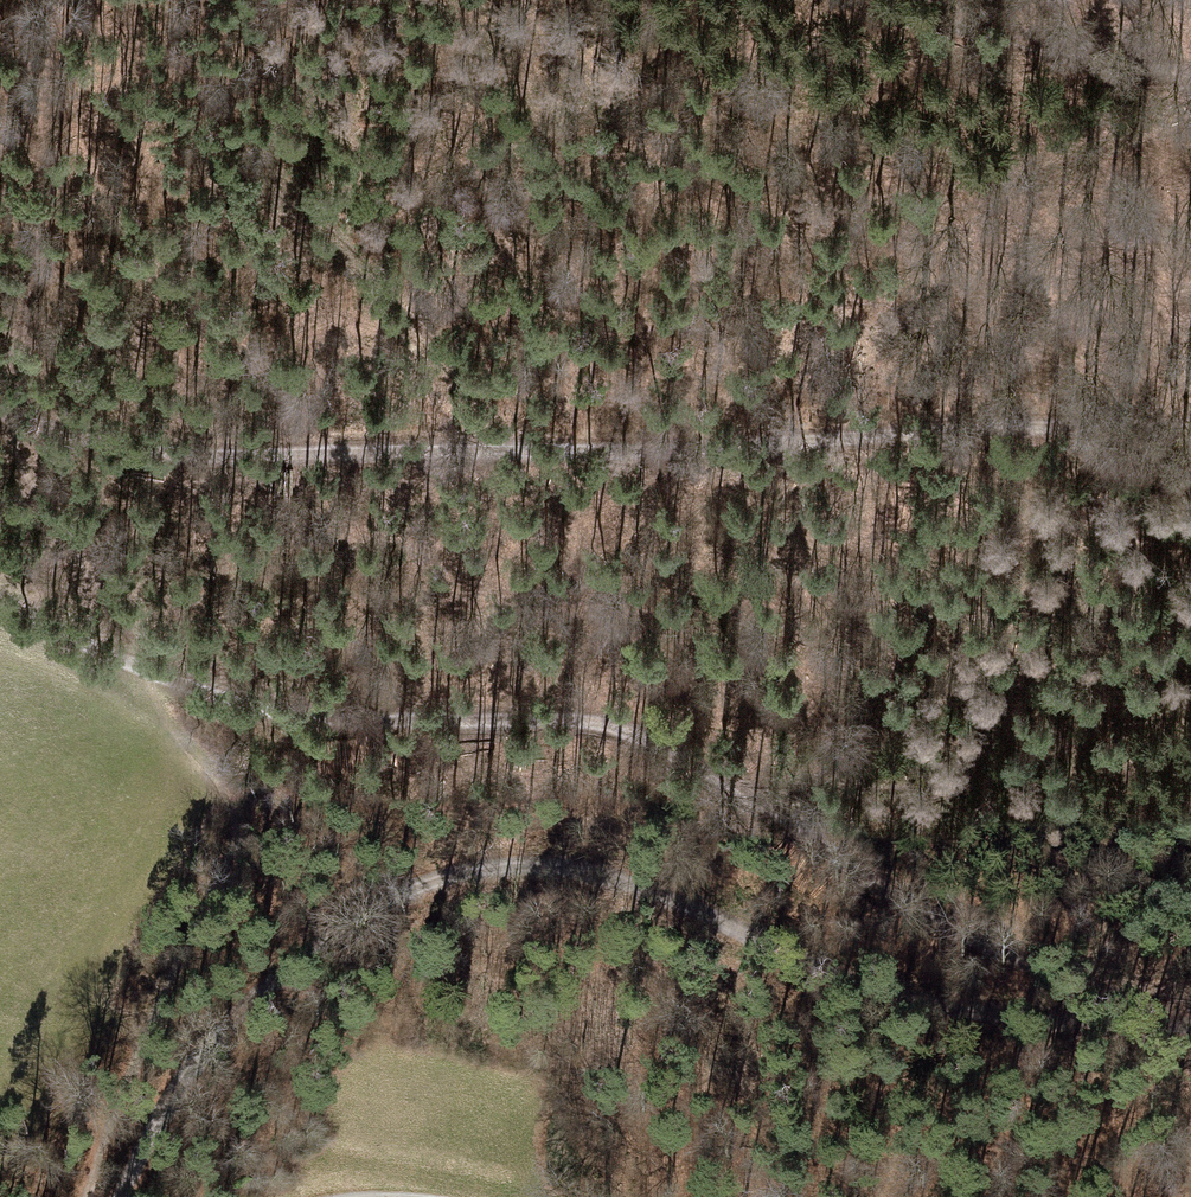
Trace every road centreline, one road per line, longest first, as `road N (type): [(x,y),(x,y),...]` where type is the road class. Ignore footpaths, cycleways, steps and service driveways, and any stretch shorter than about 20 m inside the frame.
road 1 (track): [(0,601),(154,675),(253,708),(350,723),(614,727),(792,808),(925,914),(1158,1023)]
road 2 (track): [(1158,1023),(994,1014),(906,998),(836,976),(605,873),(564,865),(478,867),(367,910),(264,987),(186,1075),(120,1196)]
road 3 (track): [(1190,424),(509,456),(117,443),(28,428)]
road 4 (track): [(509,456),(463,374),(253,158)]
road 5 (track): [(1190,80),(981,42),(888,0)]
road 6 (track): [(326,451),(184,306)]

